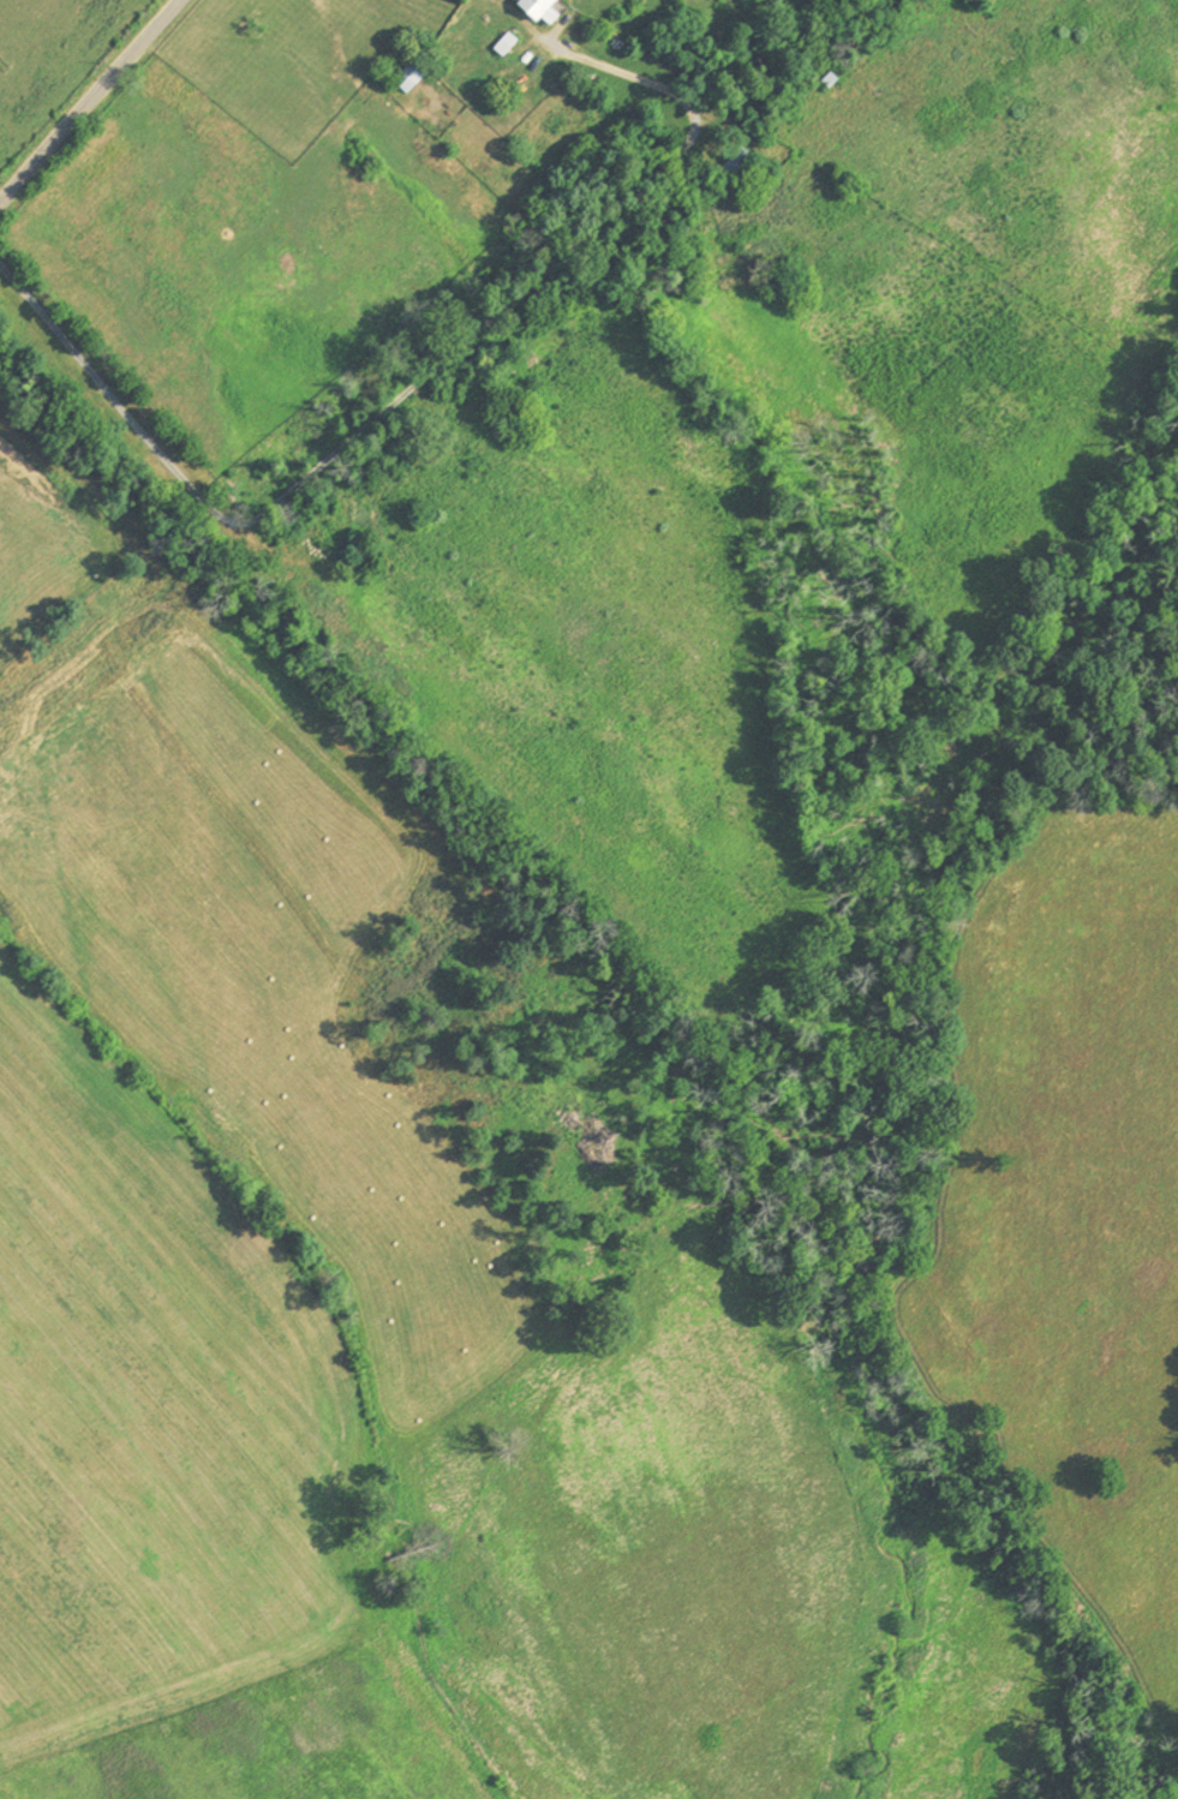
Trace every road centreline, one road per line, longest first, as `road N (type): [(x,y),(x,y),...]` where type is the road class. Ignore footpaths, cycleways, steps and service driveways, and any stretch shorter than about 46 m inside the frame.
road 1 (tertiary): [(0,200),(176,0)]

